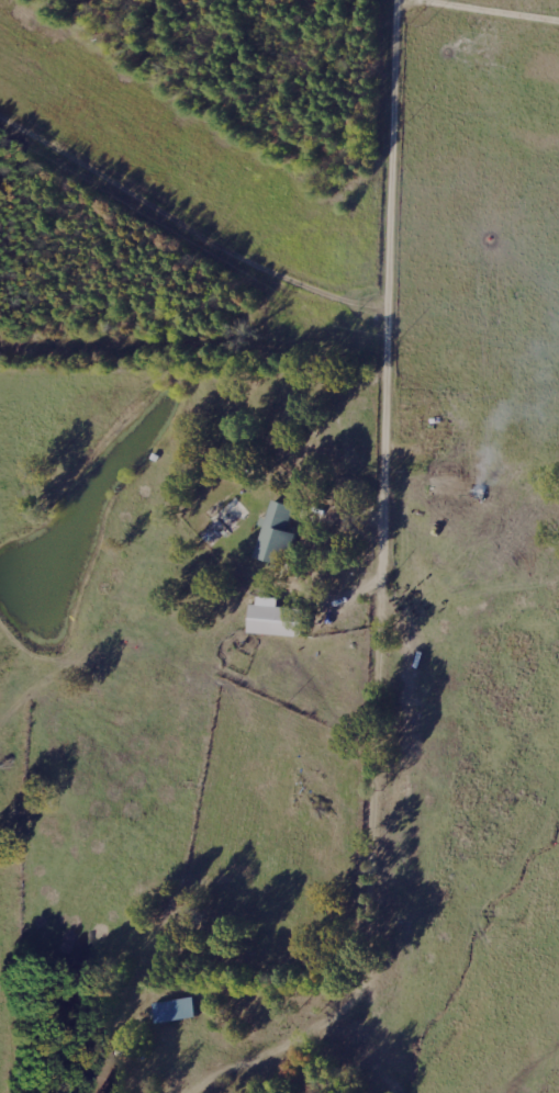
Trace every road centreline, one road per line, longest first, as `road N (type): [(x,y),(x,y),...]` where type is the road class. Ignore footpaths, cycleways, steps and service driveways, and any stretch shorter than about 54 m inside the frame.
road 1 (residential): [(0,826),(154,778),(304,622),(394,472),(404,0)]
road 2 (residential): [(558,936),(469,800),(458,740),(483,632),(481,566),(455,505),(394,472)]

